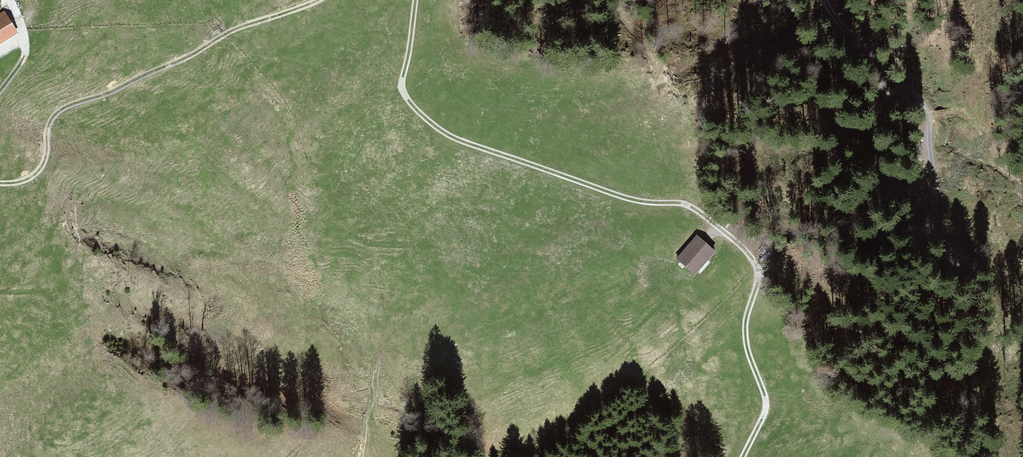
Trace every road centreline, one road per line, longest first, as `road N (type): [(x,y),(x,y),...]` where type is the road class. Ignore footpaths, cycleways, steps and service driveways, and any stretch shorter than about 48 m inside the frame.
road 1 (track): [(414,0),(403,78),(408,105),(440,134),(721,220),(765,396),(736,456)]
road 2 (track): [(826,0),(834,22),(925,110),(936,230),(954,264),(978,283),(977,307),(953,336),(944,371),(944,396),(984,440),(979,456)]
road 3 (track): [(0,184),(44,175),(53,114),(314,0)]

